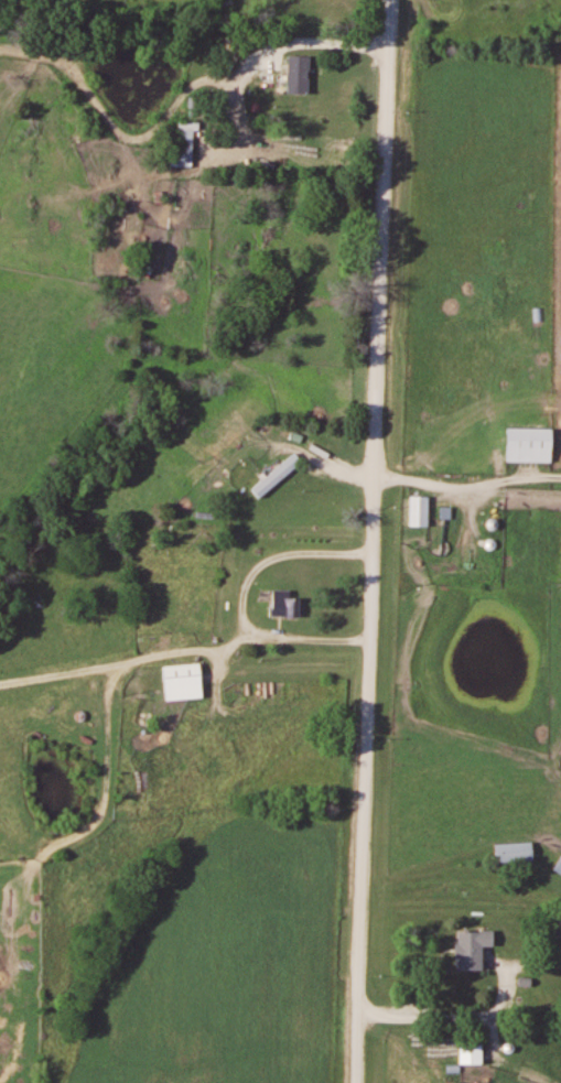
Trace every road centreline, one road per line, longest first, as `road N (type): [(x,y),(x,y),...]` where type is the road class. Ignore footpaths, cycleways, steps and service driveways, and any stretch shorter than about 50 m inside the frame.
road 1 (track): [(360,1082),(390,0)]

